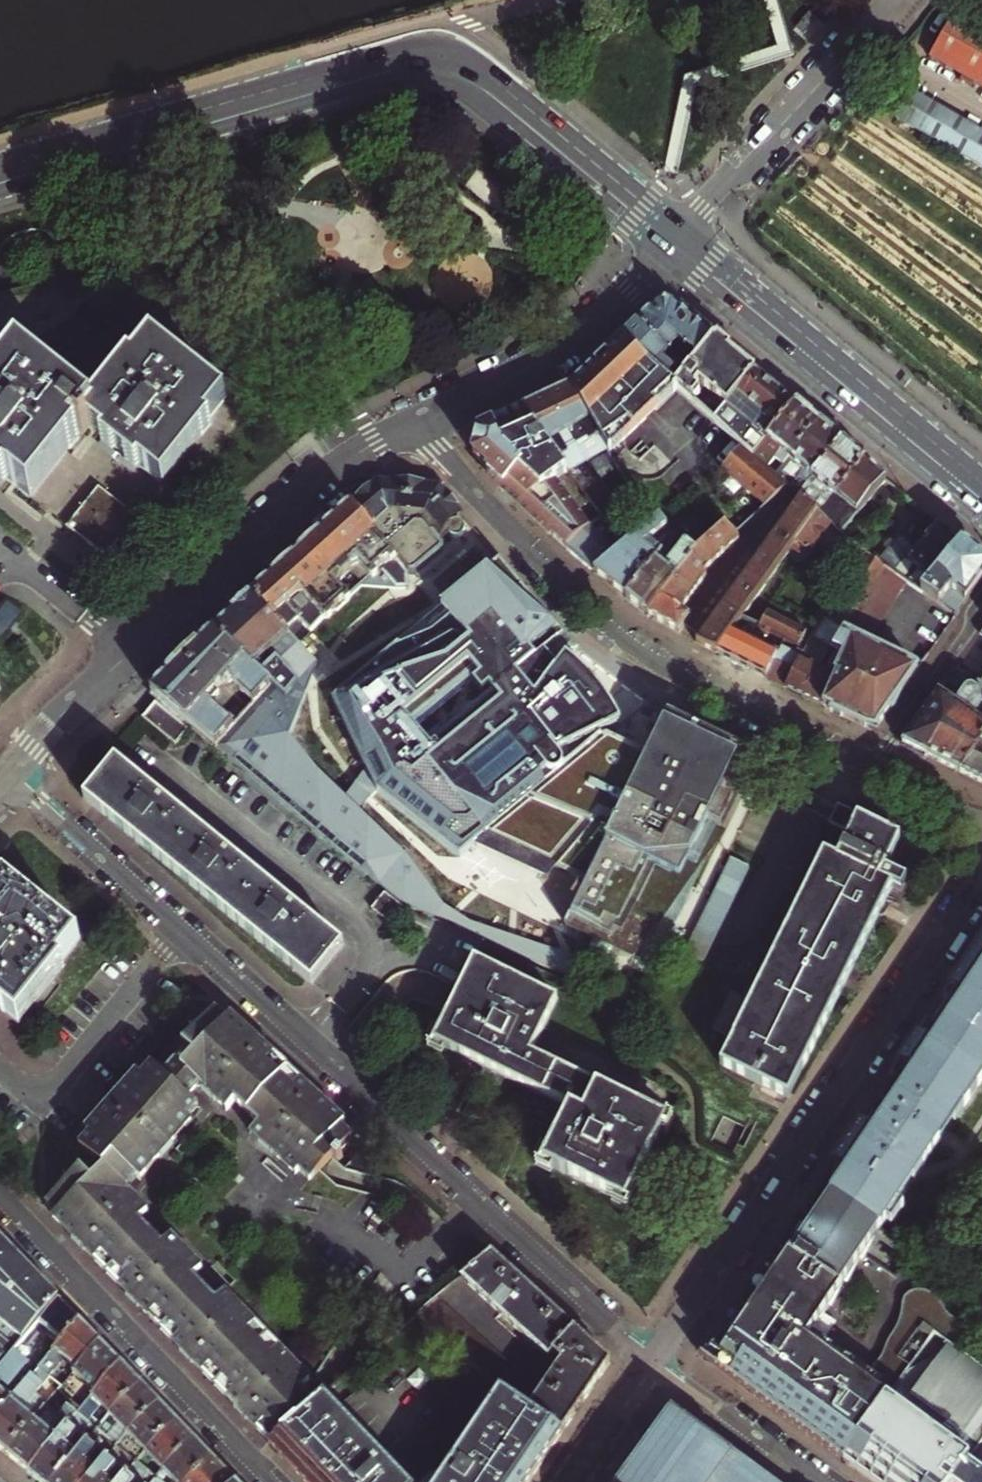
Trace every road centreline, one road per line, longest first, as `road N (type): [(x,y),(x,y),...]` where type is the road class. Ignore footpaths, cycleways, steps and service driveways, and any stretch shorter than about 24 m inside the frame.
road 1 (residential): [(7,776),(307,1040),(652,1362)]
road 2 (primary): [(683,236),(472,60),(443,45),(383,52),(0,160)]
road 3 (primary): [(0,191),(379,84),(427,79),(485,106),(667,255)]
road 4 (residential): [(652,1362),(981,880)]
road 5 (residential): [(874,770),(693,685),(625,638),(511,531),(416,422)]
road 6 (residential): [(416,422),(328,477),(51,725),(7,776)]
road 7 (primary): [(667,255),(981,505)]
road 8 (residential): [(272,1481),(0,1199)]
road 9 (primary): [(981,485),(683,236)]
road 10 (residential): [(900,0),(683,236)]
road 11 (residential): [(667,255),(562,348),(416,422)]
road 12 (residential): [(652,1362),(819,1481)]
road 13 (residential): [(981,604),(874,770)]
road 14 (residential): [(571,1481),(652,1362)]

